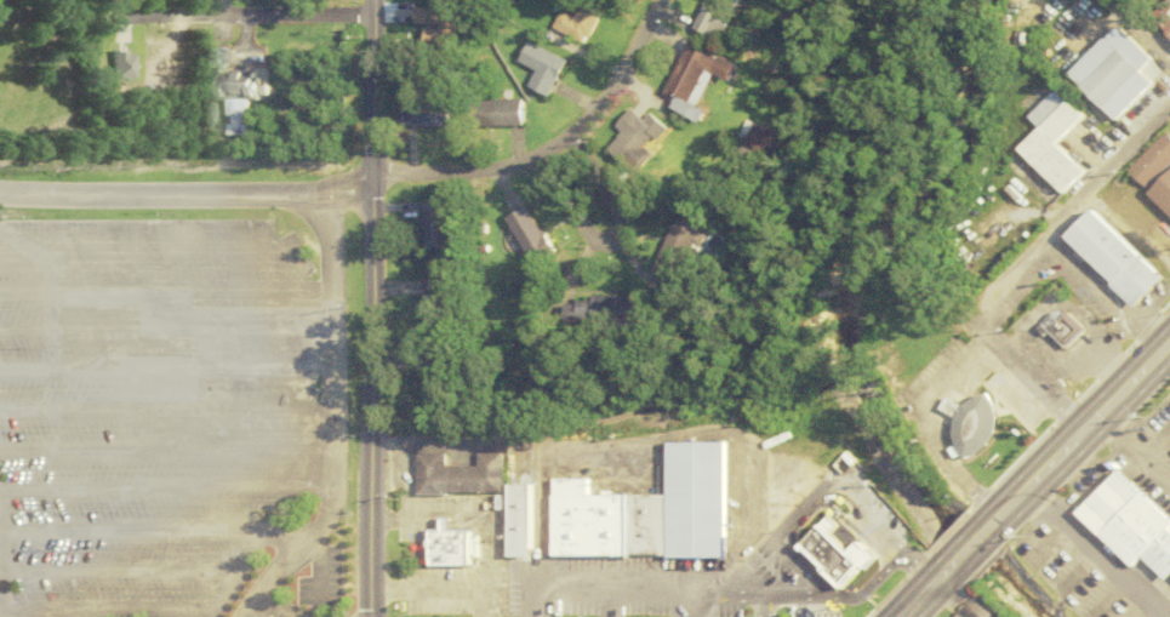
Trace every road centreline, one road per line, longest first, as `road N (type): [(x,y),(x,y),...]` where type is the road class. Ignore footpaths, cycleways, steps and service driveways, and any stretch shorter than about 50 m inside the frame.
road 1 (residential): [(375,176),(368,616)]
road 2 (residential): [(375,176),(239,198),(0,194)]
road 3 (residential): [(663,0),(616,87),(578,133),(507,166),(375,176)]
road 4 (residential): [(1169,96),(975,305)]
road 5 (primary): [(1169,343),(993,527)]
road 6 (residential): [(546,153),(584,227),(599,241),(612,240),(621,233),(618,211),(578,133)]
road 7 (residential): [(377,13),(147,15)]
road 8 (residential): [(377,0),(375,176)]
road 9 (residential): [(975,305),(980,320),(1086,429)]

